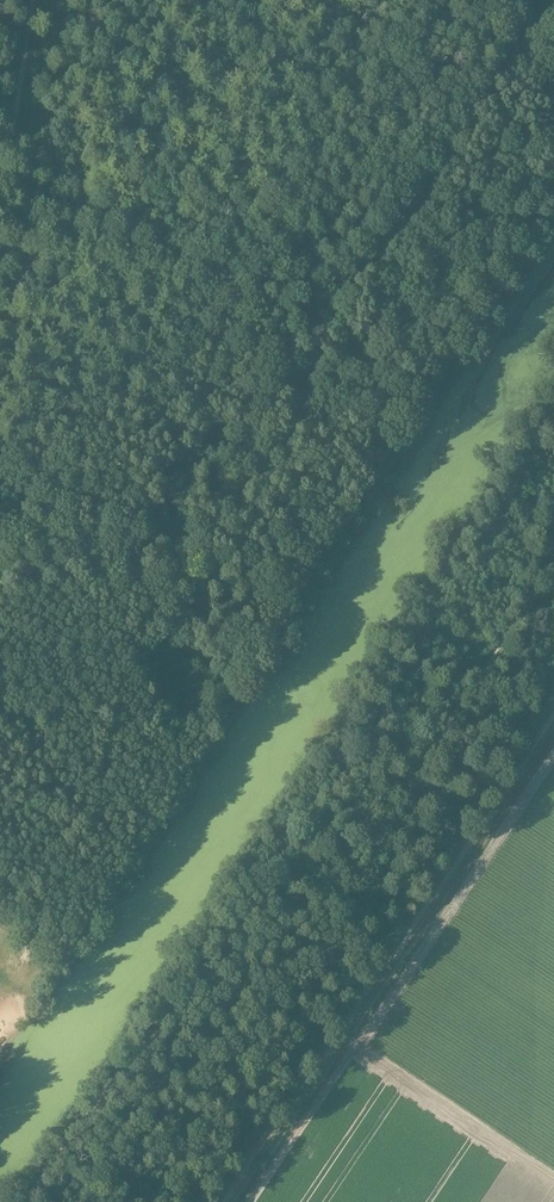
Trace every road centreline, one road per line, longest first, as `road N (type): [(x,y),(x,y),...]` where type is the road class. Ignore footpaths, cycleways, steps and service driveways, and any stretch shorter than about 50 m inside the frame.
road 1 (track): [(553,547),(480,677),(369,830),(143,1043),(26,1201)]
road 2 (track): [(0,484),(213,625),(257,630),(282,608),(350,511),(553,204)]
road 3 (track): [(226,1201),(288,1099),(306,1083),(553,717)]

